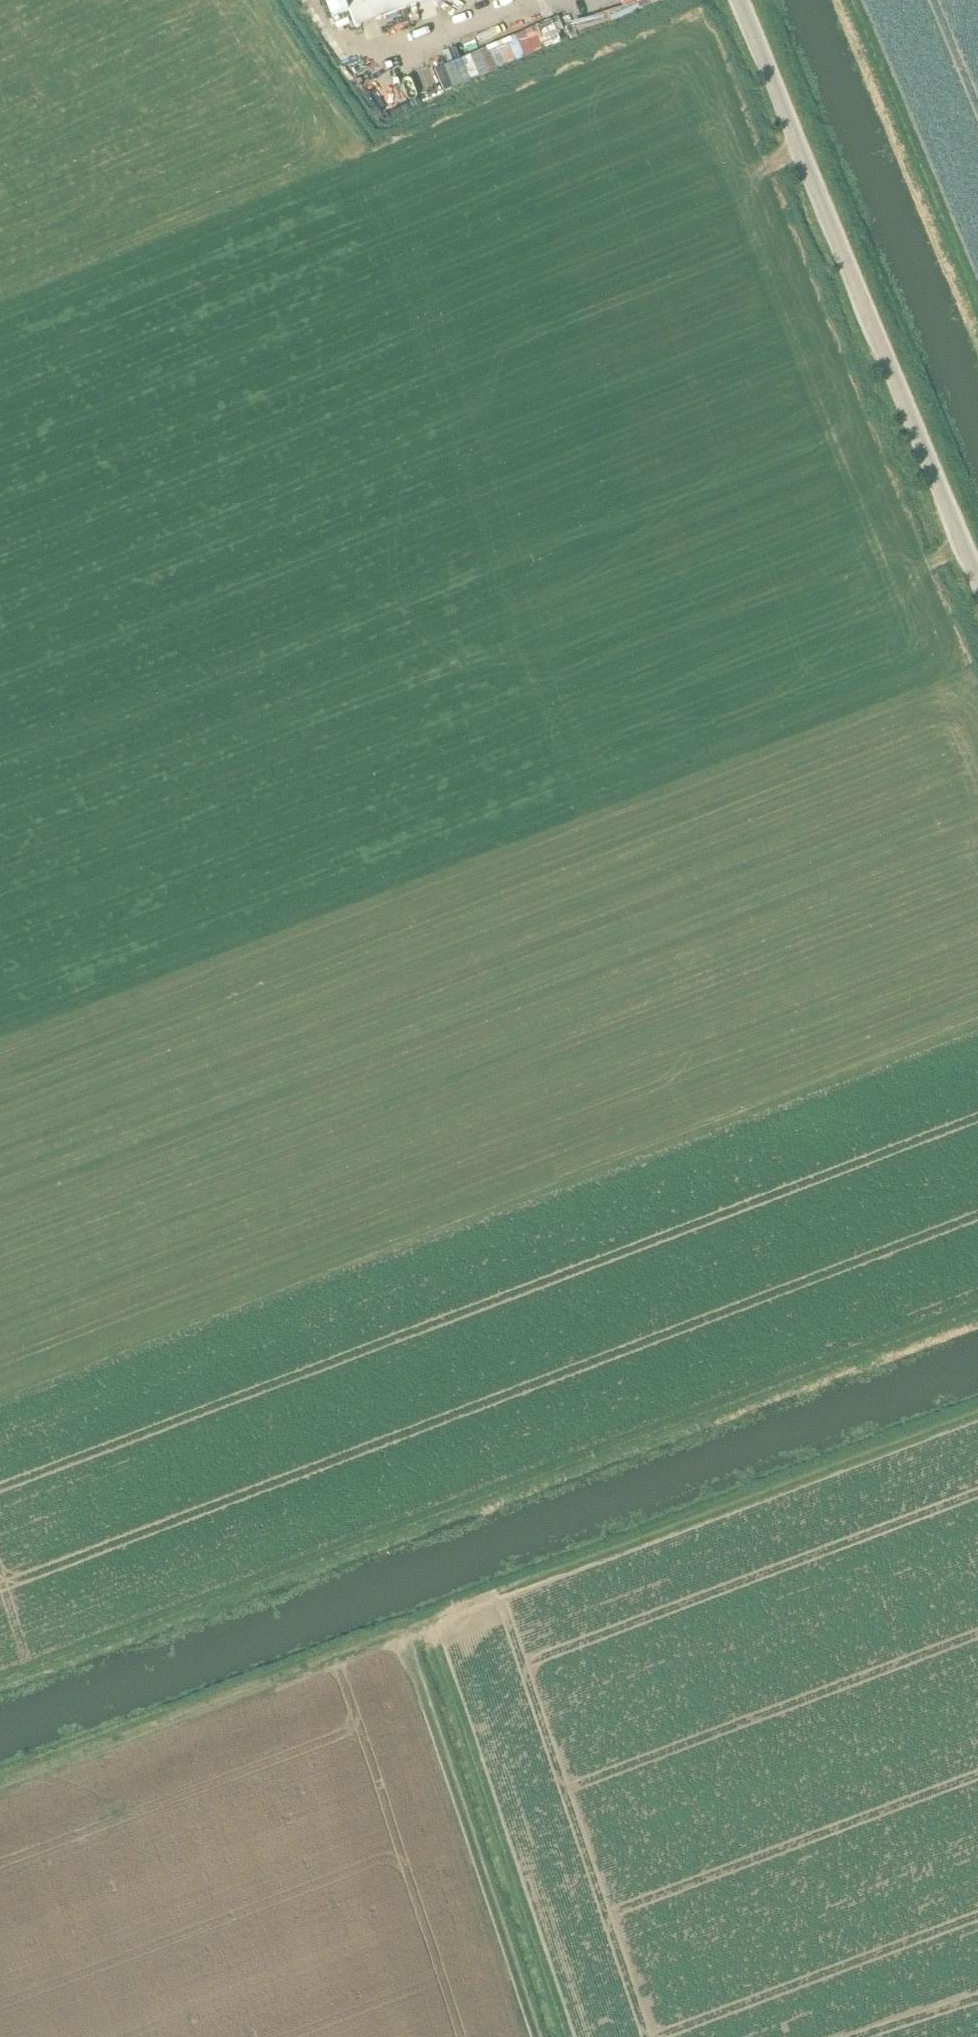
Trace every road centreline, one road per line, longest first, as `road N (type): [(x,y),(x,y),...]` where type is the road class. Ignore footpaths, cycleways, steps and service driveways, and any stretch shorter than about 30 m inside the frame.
road 1 (unclassified): [(977,588),(739,0)]

